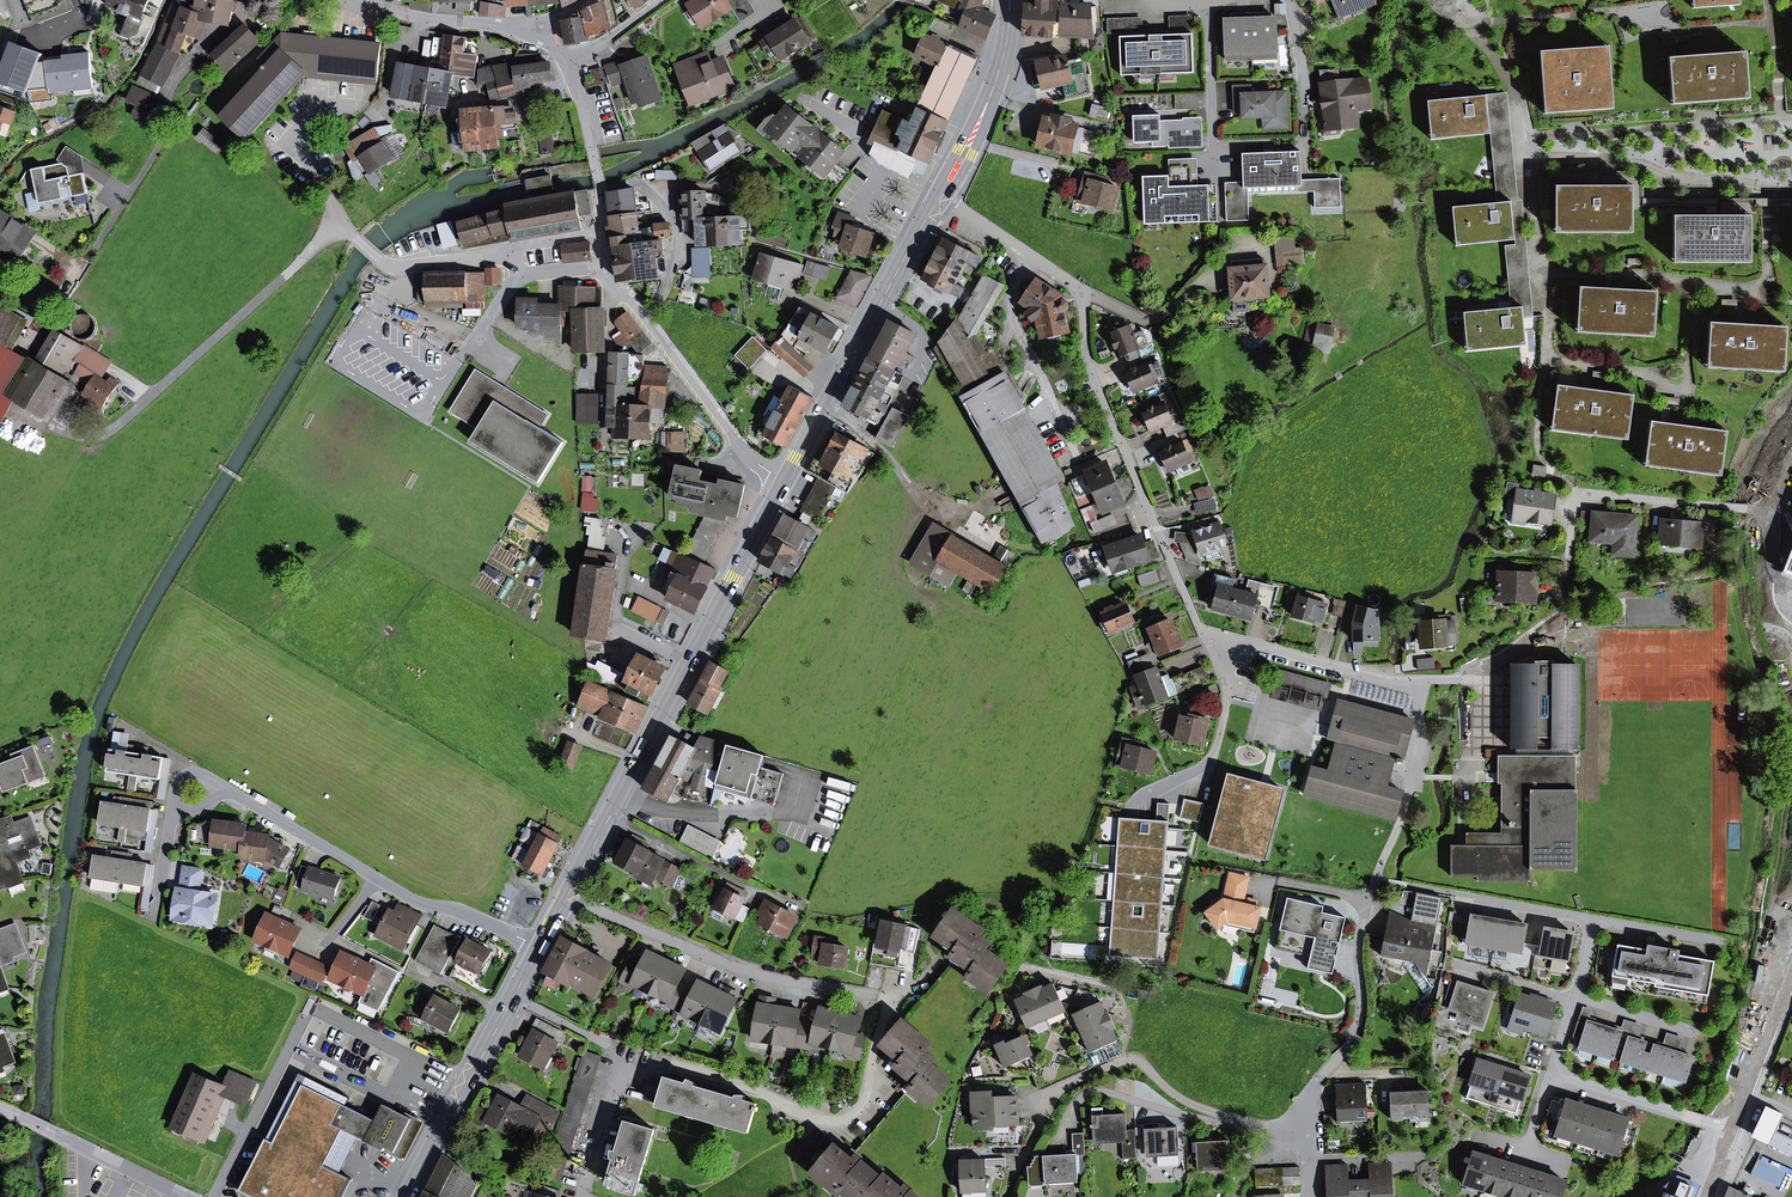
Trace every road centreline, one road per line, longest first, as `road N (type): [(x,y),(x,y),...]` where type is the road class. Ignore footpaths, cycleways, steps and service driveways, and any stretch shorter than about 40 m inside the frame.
road 1 (residential): [(941,195),(1081,290),(1091,367),(1200,628)]
road 2 (primary): [(569,893),(784,482)]
road 3 (residential): [(1309,1138),(1316,1084),(1353,1043),(1361,1020),(1358,949),(1368,898),(1408,795)]
road 4 (residential): [(539,948),(460,911),(418,903),(239,795),(213,791)]
road 5 (residential): [(880,996),(751,973),(569,893)]
road 6 (primary): [(784,482),(941,195)]
road 7 (residential): [(1014,1180),(1056,1095),(1125,1058),(1144,1064),(1186,1102),(1258,1127)]
road 8 (residential): [(1570,564),(1581,497),(1769,505),(1791,459)]
road 9 (primary): [(407,1196),(539,948)]
road 10 (residential): [(784,482),(739,447),(609,267)]
road 11 (residential): [(343,222),(175,374)]
road 12 (primary): [(941,195),(993,86),(1009,0)]
road 13 (residential): [(1200,628),(1340,666),(1402,668)]
road 14 (residential): [(186,1196),(0,1109)]
road 15 (residential): [(609,267),(601,188),(568,67)]
road 16 (residential): [(528,275),(473,258),(387,264),(343,222)]
road 17 (residential): [(1554,1075),(1733,1130)]
road 18 (residential): [(1082,1097),(1107,1092),(1258,1127)]
road 19 (residential): [(537,25),(427,19),(361,0)]
road 20 (residential): [(1791,979),(1733,1130)]
road 21 (residential): [(1306,139),(1291,0)]
road 22 (residential): [(1213,142),(1207,4)]
road 23 (residential): [(1723,941),(1592,919)]
road 24 (residential): [(1697,1033),(1575,994)]
road 25 (residential): [(1455,964),(1573,1002)]
road 26 (residential): [(185,805),(169,829),(155,923)]

